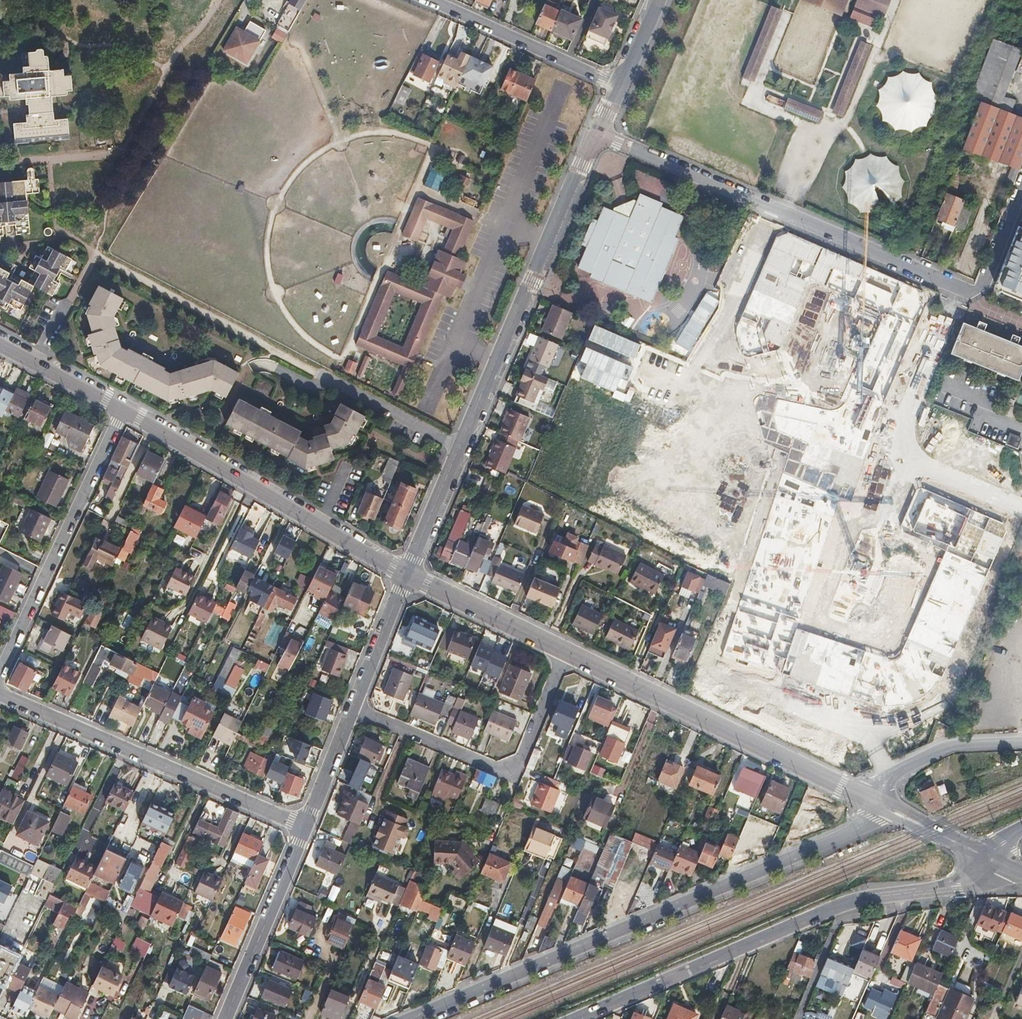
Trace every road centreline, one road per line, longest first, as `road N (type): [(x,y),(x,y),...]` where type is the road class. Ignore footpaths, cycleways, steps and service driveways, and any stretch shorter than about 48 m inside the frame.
road 1 (residential): [(597,133),(978,295),(1021,185)]
road 2 (residential): [(35,361),(96,258),(461,447)]
road 3 (residential): [(876,803),(869,824),(414,1018)]
road 4 (residential): [(575,1018),(849,902),(981,880),(992,860)]
road 5 (residential): [(566,652),(876,803)]
road 6 (residential): [(597,133),(461,447)]
road 7 (residential): [(0,693),(305,827)]
road 8 (residential): [(123,410),(407,574)]
road 9 (unknown): [(1021,510),(922,468),(906,449),(903,411),(954,285)]
road 10 (residential): [(566,652),(522,757),(510,767),(494,768),(353,708)]
road 11 (residential): [(0,675),(123,410)]
road 12 (residential): [(617,79),(424,0)]
road 13 (residential): [(305,827),(226,1018)]
road 14 (residential): [(407,574),(566,652)]
road 15 (residential): [(1021,744),(940,750),(883,782),(876,803)]
road 16 (residential): [(407,574),(353,708)]
road 17 (residential): [(461,447),(407,574)]
road 18 (residential): [(876,803),(992,860)]
road 19 (residential): [(353,708),(305,827)]

